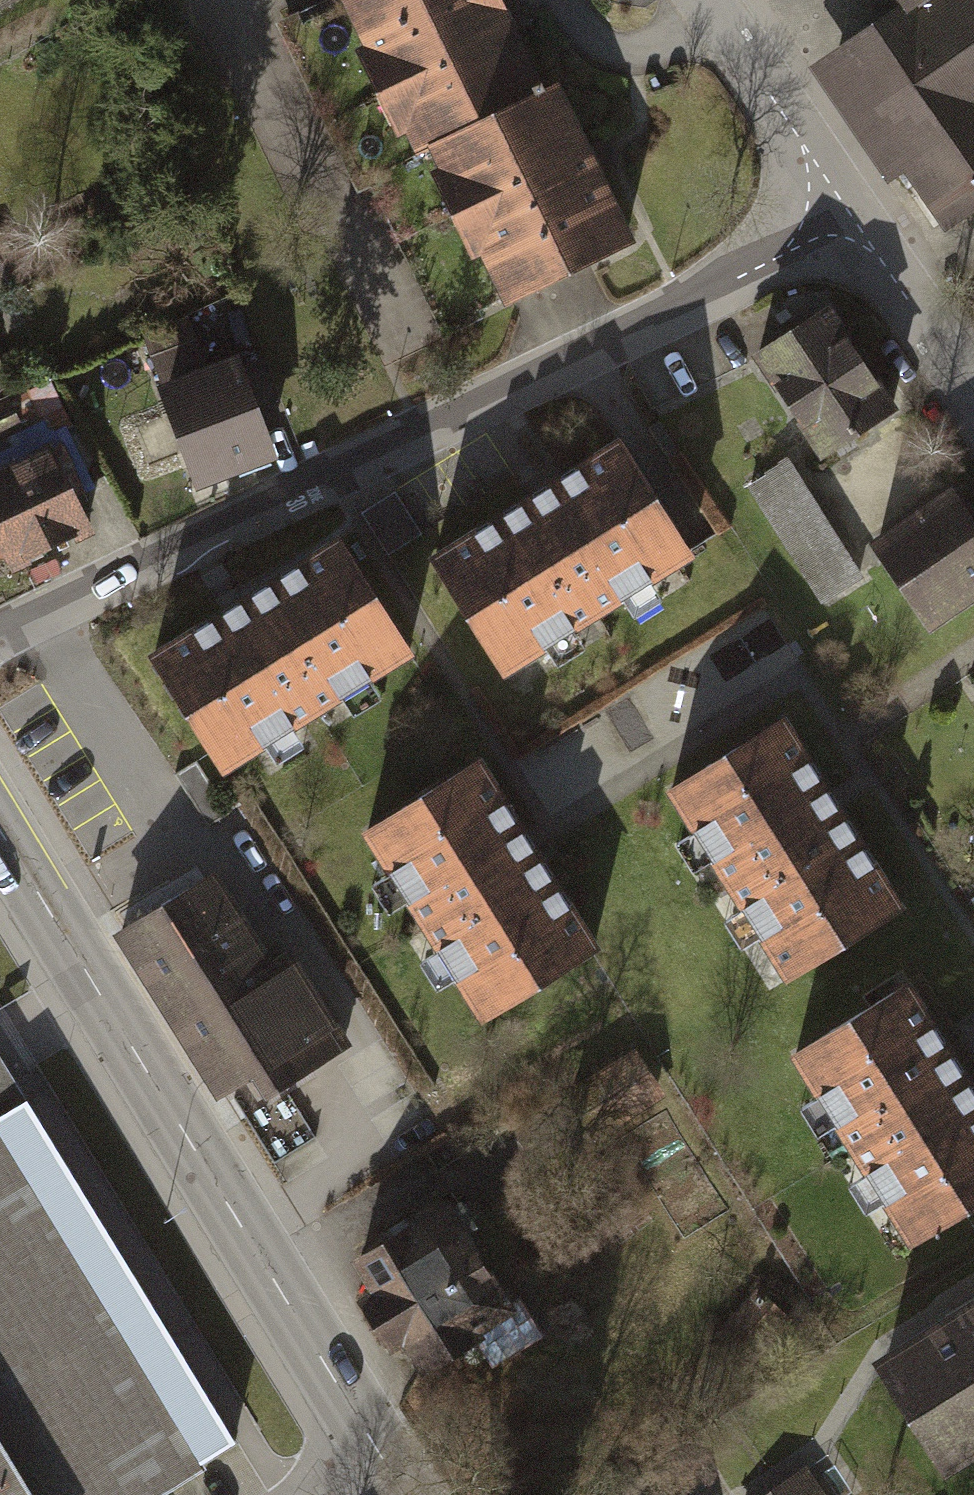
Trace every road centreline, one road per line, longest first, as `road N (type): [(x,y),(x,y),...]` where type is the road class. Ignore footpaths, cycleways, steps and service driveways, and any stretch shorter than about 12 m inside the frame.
road 1 (residential): [(846,203),(710,293),(0,637)]
road 2 (primary): [(385,1464),(0,831)]
road 3 (residential): [(706,0),(846,203)]
road 4 (residential): [(973,393),(846,203)]

